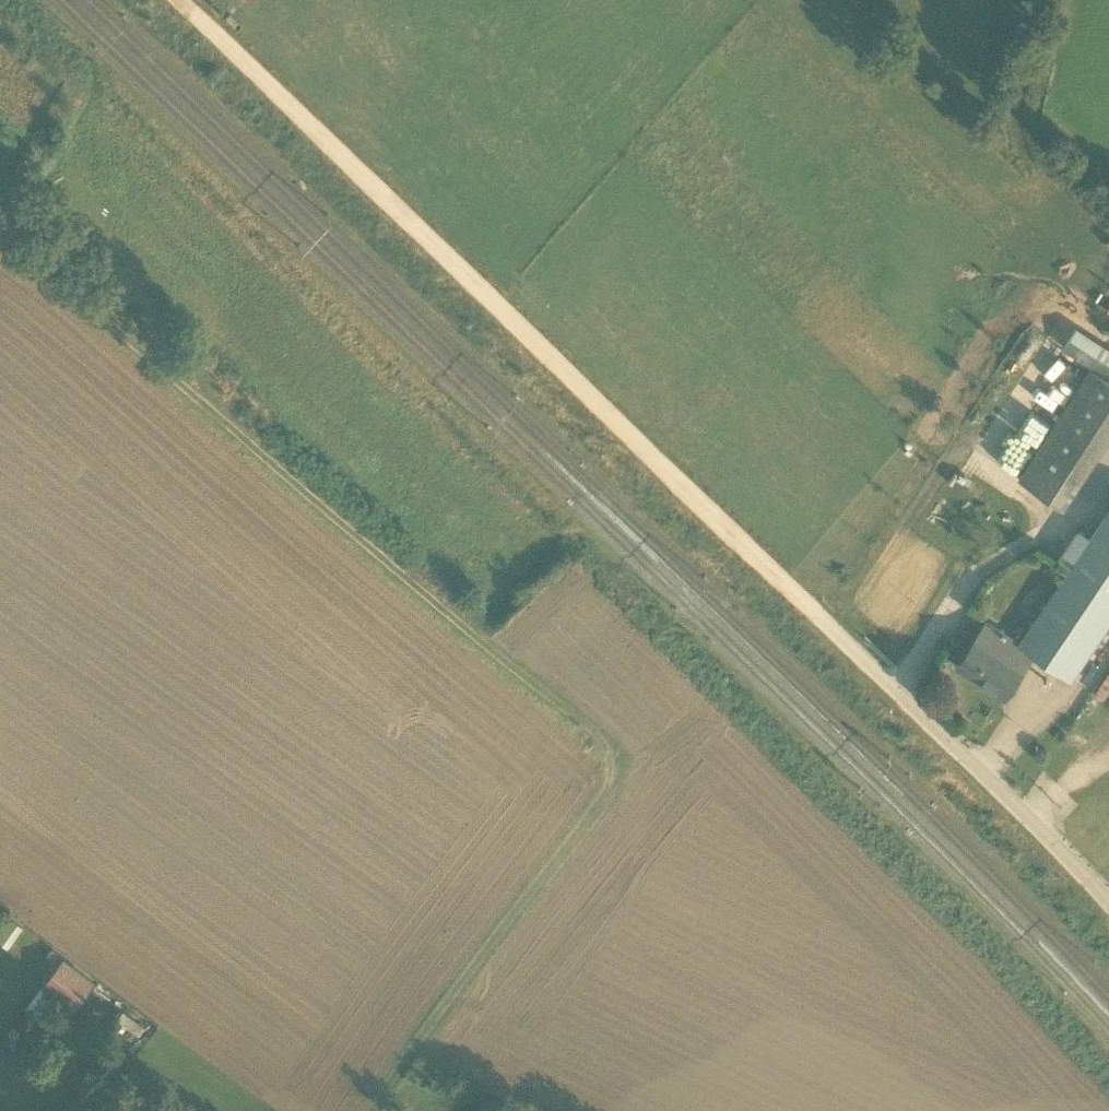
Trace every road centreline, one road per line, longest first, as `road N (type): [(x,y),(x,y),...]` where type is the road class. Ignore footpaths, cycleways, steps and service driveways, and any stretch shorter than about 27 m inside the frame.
road 1 (track): [(393,1082),(613,781),(613,747),(601,728),(65,256),(0,207)]
road 2 (track): [(775,572),(185,0)]
road 3 (unclassified): [(1108,918),(775,572)]

